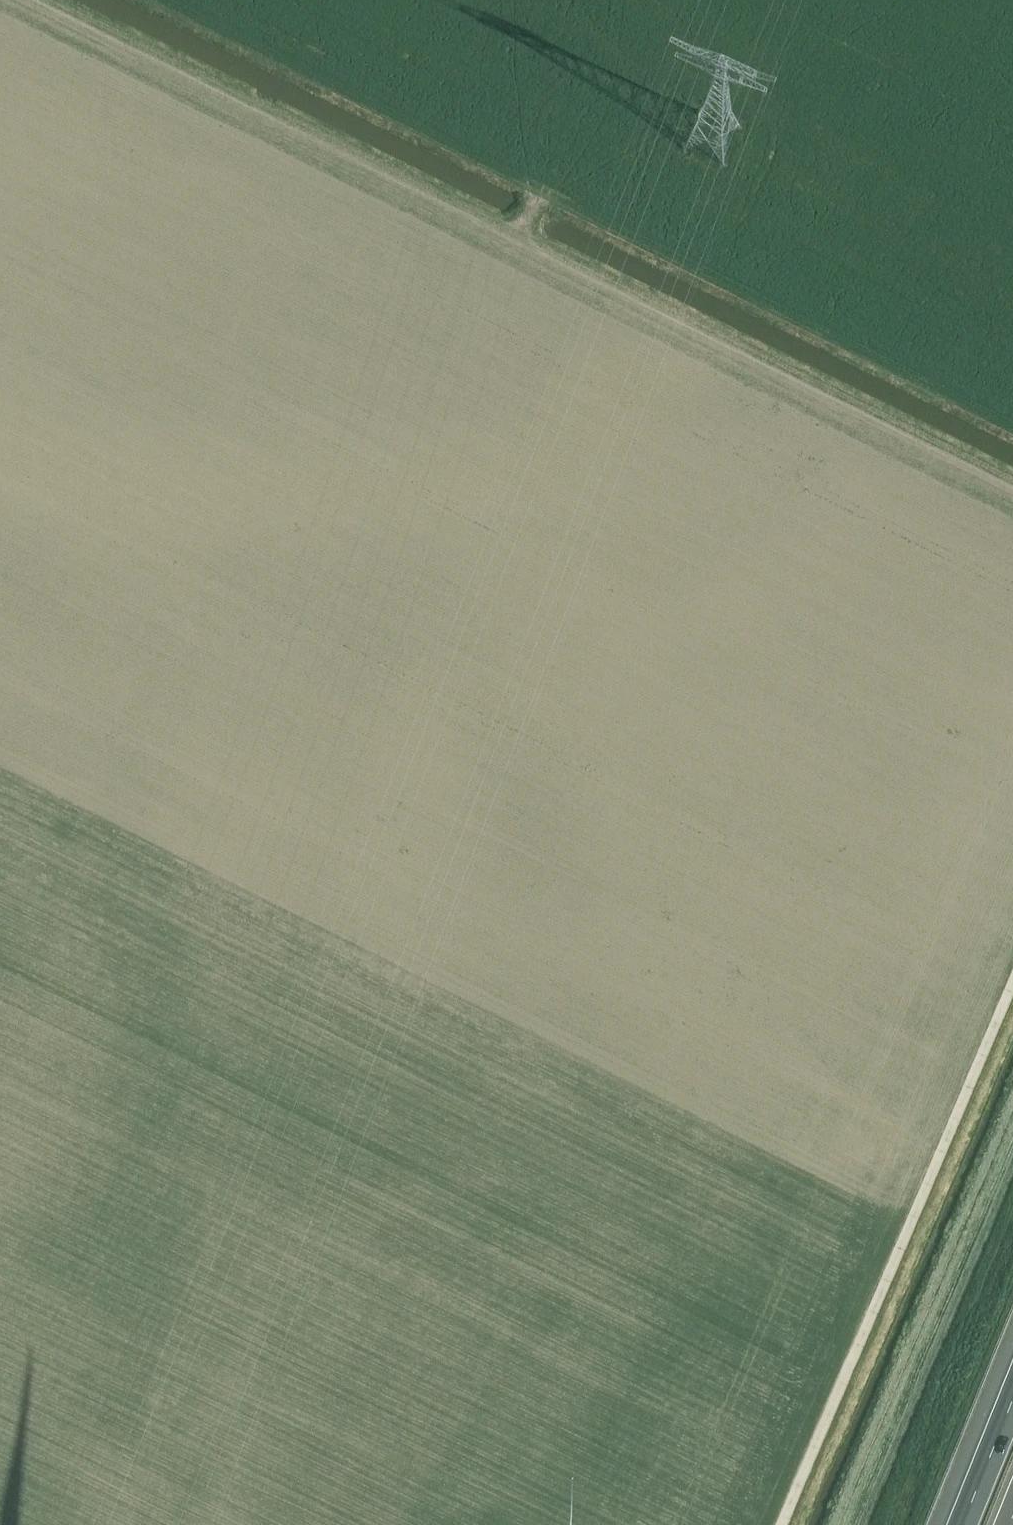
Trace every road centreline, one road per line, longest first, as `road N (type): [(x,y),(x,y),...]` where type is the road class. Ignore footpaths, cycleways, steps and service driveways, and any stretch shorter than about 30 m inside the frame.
road 1 (motorway): [(1012,1402),(964,1524)]

